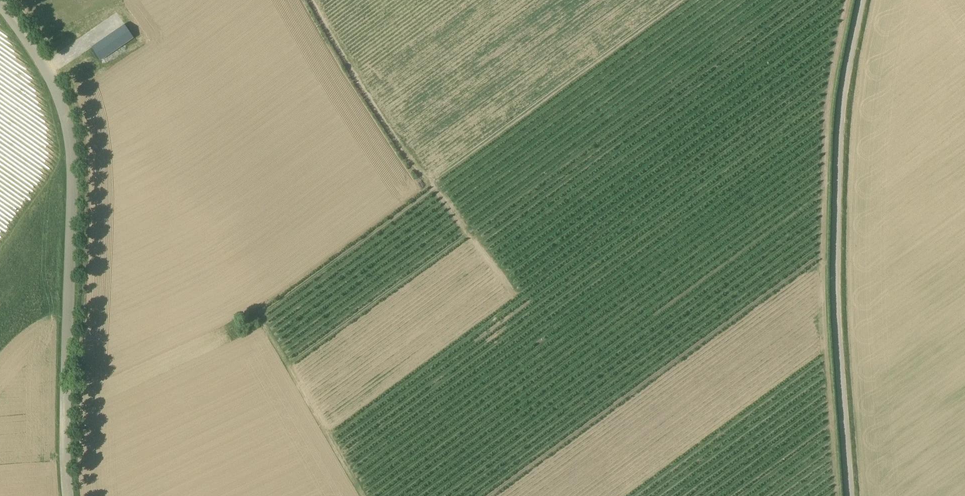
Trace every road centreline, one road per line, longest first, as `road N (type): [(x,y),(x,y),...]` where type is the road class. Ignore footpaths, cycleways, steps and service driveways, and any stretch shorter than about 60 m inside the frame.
road 1 (unclassified): [(64,495),(71,176),(65,129),(0,13)]
road 2 (unclassified): [(843,495),(832,334),(835,147),(861,0)]

